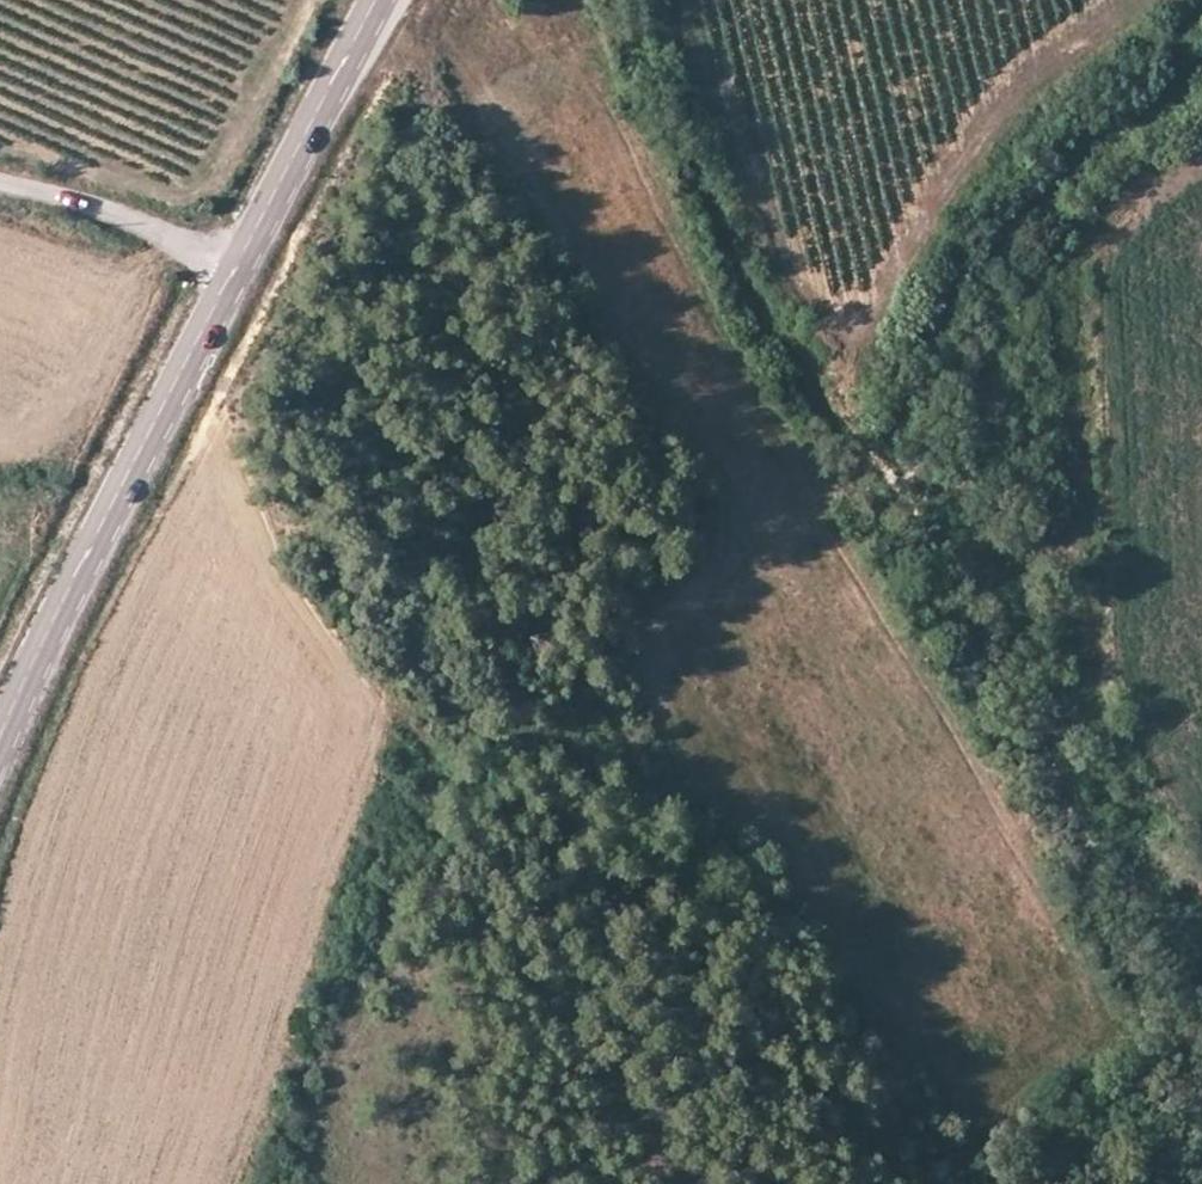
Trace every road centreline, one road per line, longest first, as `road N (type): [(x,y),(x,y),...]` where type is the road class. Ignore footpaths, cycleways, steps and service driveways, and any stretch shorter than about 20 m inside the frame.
road 1 (tertiary): [(0,735),(230,272)]
road 2 (tertiary): [(230,272),(373,0)]
road 3 (unclassified): [(0,183),(111,209),(230,272)]

